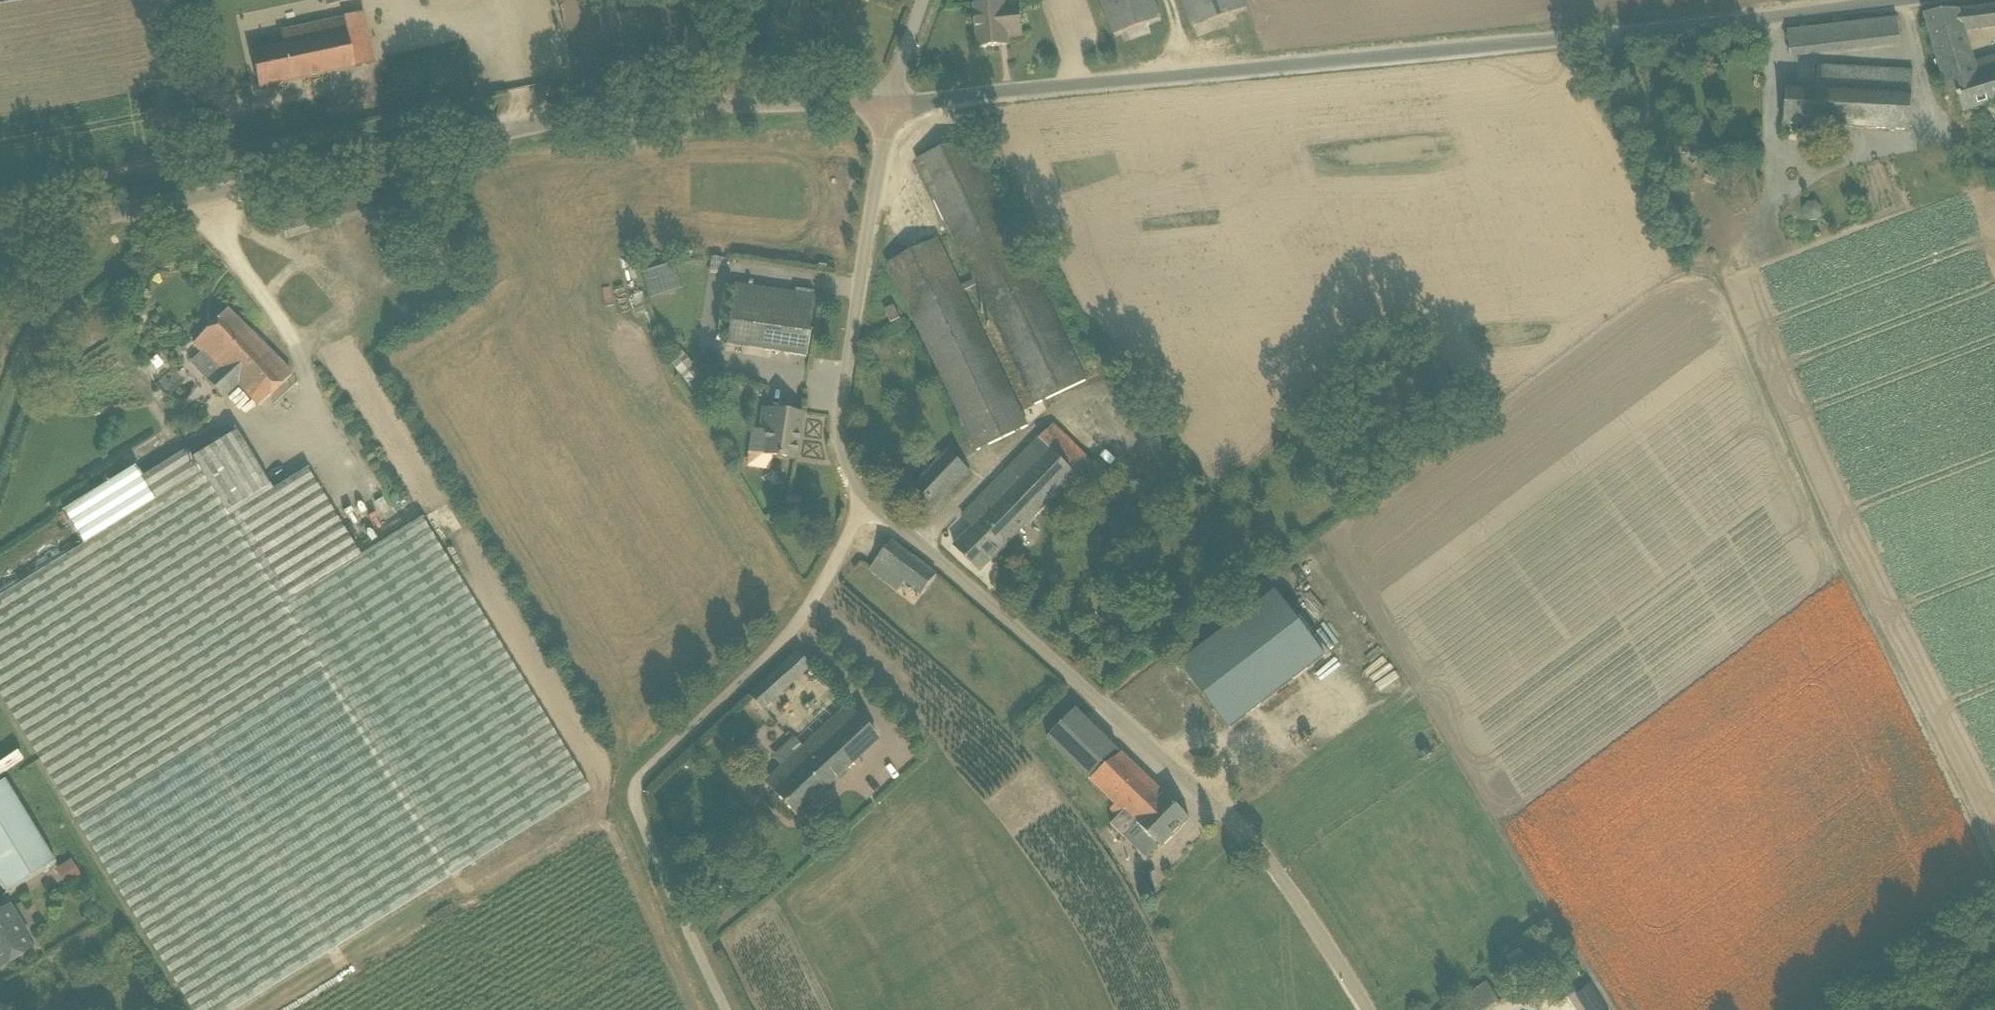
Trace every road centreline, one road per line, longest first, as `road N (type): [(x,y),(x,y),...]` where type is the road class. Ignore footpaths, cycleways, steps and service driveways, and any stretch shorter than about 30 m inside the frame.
road 1 (unclassified): [(889,105),(1898,0)]
road 2 (unclassified): [(0,234),(564,121),(801,101),(889,105)]
road 3 (unclassified): [(1368,1009),(1281,876),(1239,828),(871,503)]
road 4 (unclassified): [(726,1009),(632,789),(788,637),(871,503)]
road 5 (unclassified): [(871,503),(846,464),(840,406),(889,105)]
road 6 (track): [(0,441),(49,325),(136,208)]

